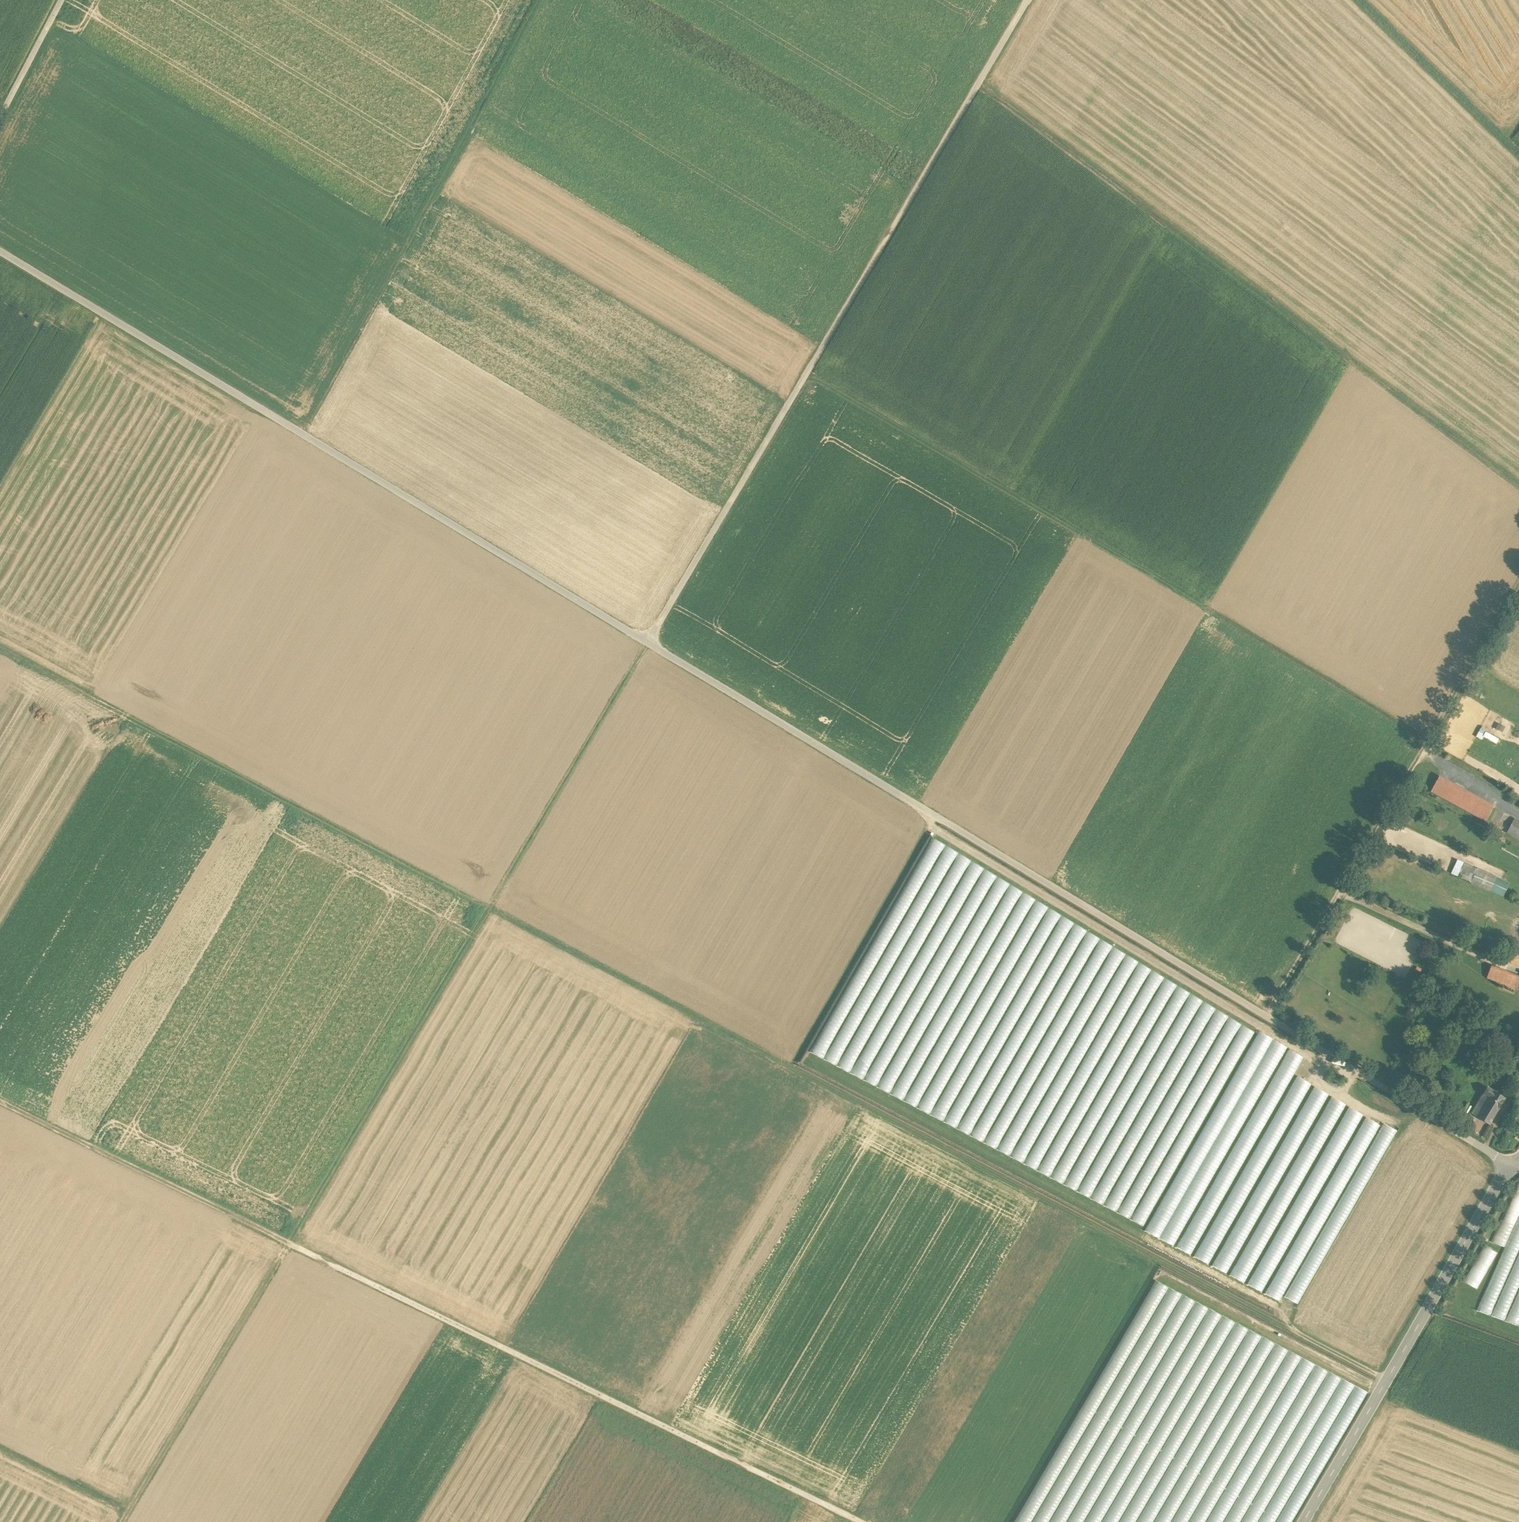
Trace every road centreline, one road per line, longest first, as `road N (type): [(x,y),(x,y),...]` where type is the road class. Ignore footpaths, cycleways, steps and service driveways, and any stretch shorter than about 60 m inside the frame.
road 1 (track): [(0,253),(1518,1167)]
road 2 (track): [(0,652),(496,915),(647,642),(1028,0)]
road 3 (track): [(1386,1380),(496,915),(296,1250)]
road 4 (track): [(1429,741),(805,377)]
road 5 (track): [(978,84),(1518,488)]
road 6 (track): [(855,1521),(294,1249)]
road 7 (track): [(307,438),(547,0)]
road 8 (track): [(1267,1017),(1518,587)]
road 9 (residential): [(1303,1521),(1518,1161)]
road 10 (track): [(0,1105),(294,1249)]
road 11 (track): [(132,1521),(294,1249)]
road 12 (track): [(1518,155),(1357,0)]
road 13 (track): [(134,1518),(0,1451)]
road 14 (track): [(0,118),(62,0)]

